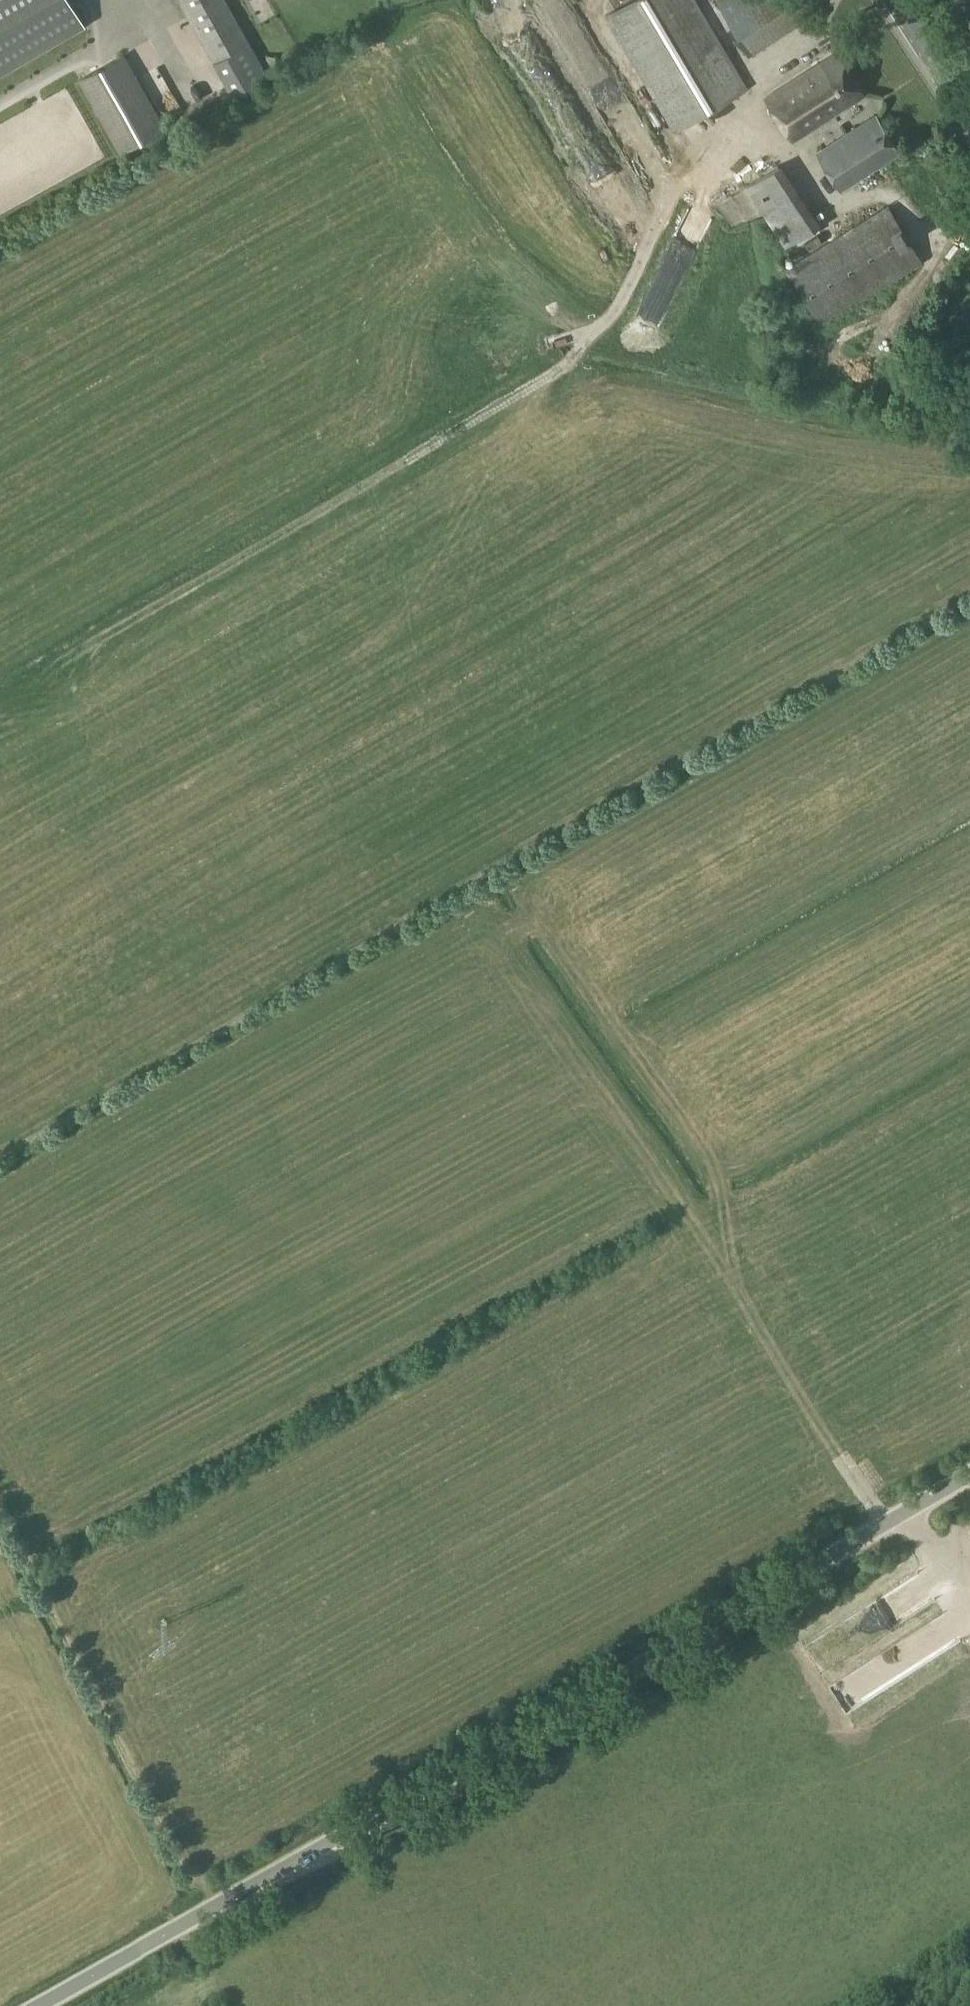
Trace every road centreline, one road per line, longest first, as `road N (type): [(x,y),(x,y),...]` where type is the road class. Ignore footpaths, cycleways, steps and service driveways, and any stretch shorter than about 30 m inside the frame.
road 1 (unclassified): [(49,2005),(969,1469)]
road 2 (track): [(654,1177),(701,1214),(886,1520)]
road 3 (secondary): [(969,110),(901,0)]

